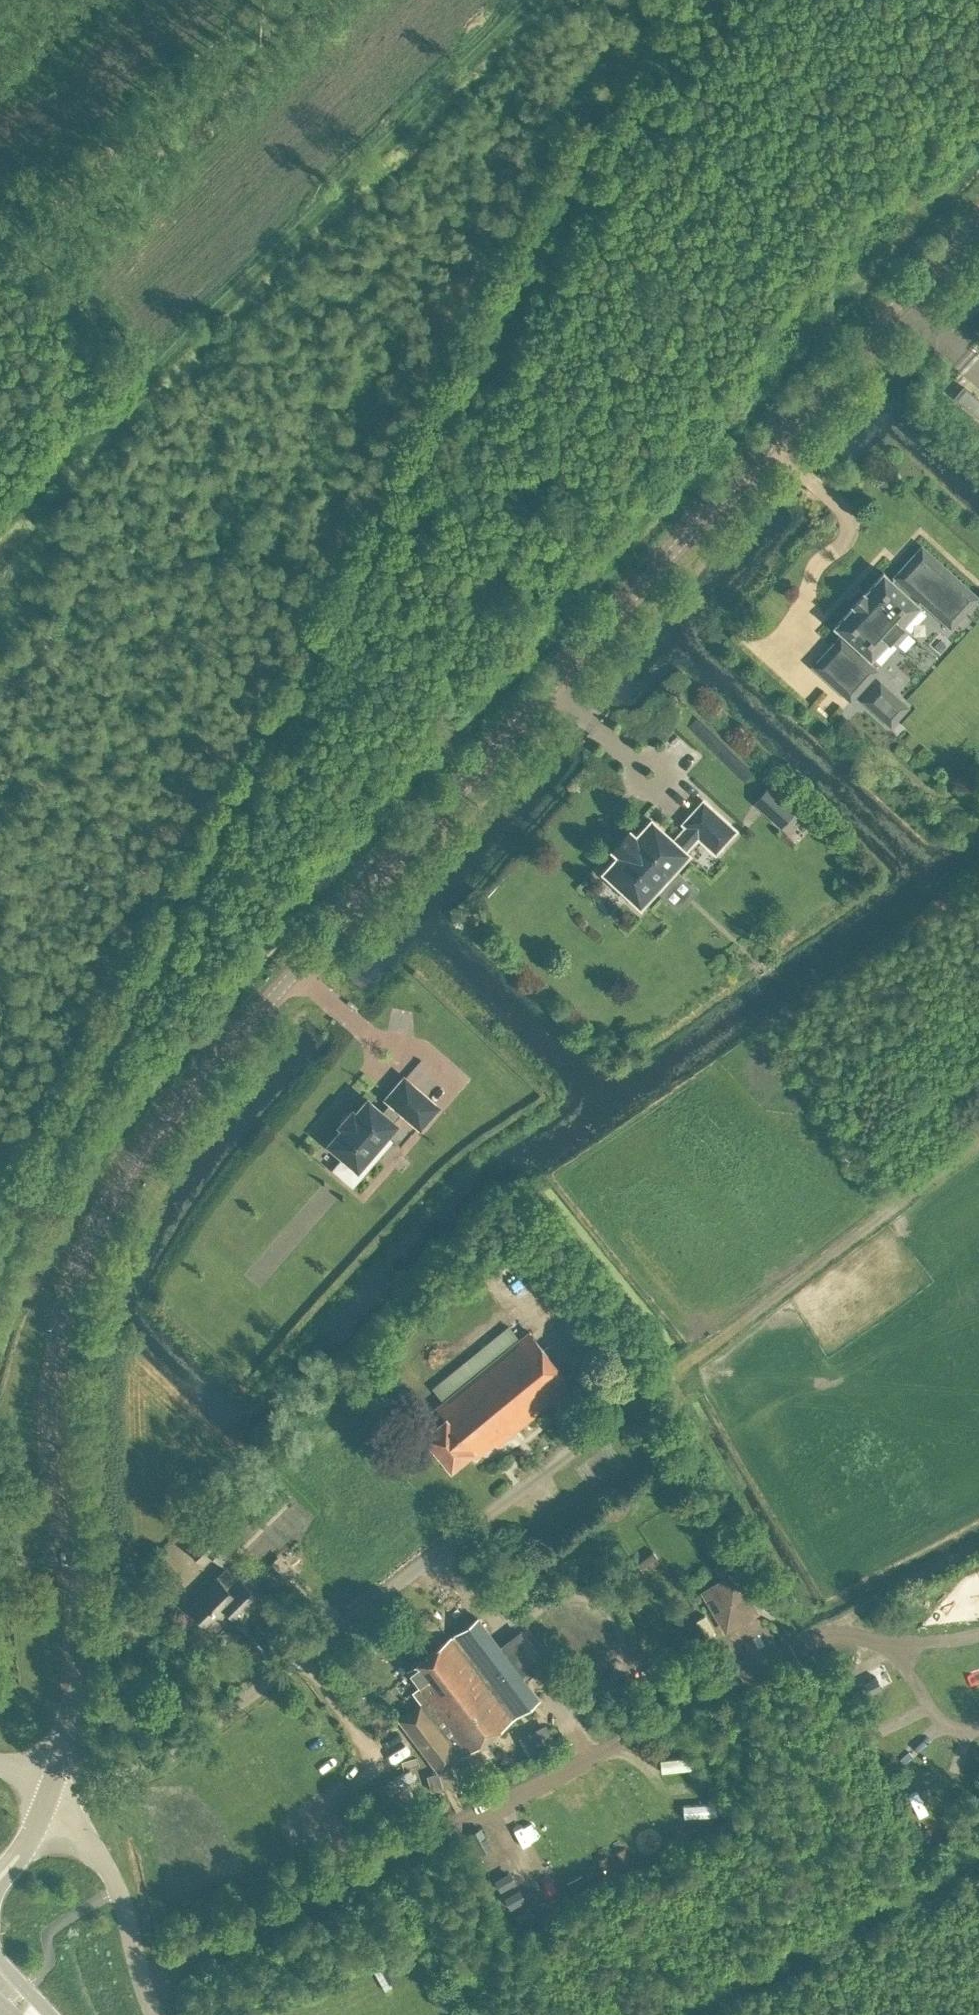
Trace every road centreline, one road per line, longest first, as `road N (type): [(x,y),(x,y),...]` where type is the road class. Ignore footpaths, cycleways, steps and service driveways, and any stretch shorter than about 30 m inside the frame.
road 1 (unclassified): [(46,1799),(75,1689),(76,1609),(46,1462),(47,1405),(61,1317),(133,1152),(193,1074),(978,213)]
road 2 (track): [(156,356),(520,0)]
road 3 (track): [(653,1388),(978,1141)]
road 4 (unclassified): [(152,2014),(123,1906),(99,1854),(46,1799)]

